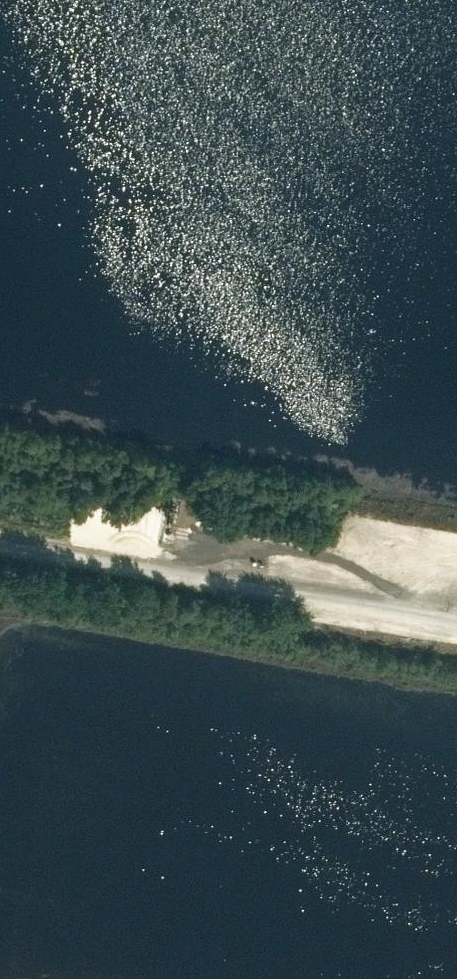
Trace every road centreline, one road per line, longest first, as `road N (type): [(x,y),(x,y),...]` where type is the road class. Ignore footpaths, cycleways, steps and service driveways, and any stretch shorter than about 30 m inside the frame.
road 1 (track): [(0,529),(456,604)]

